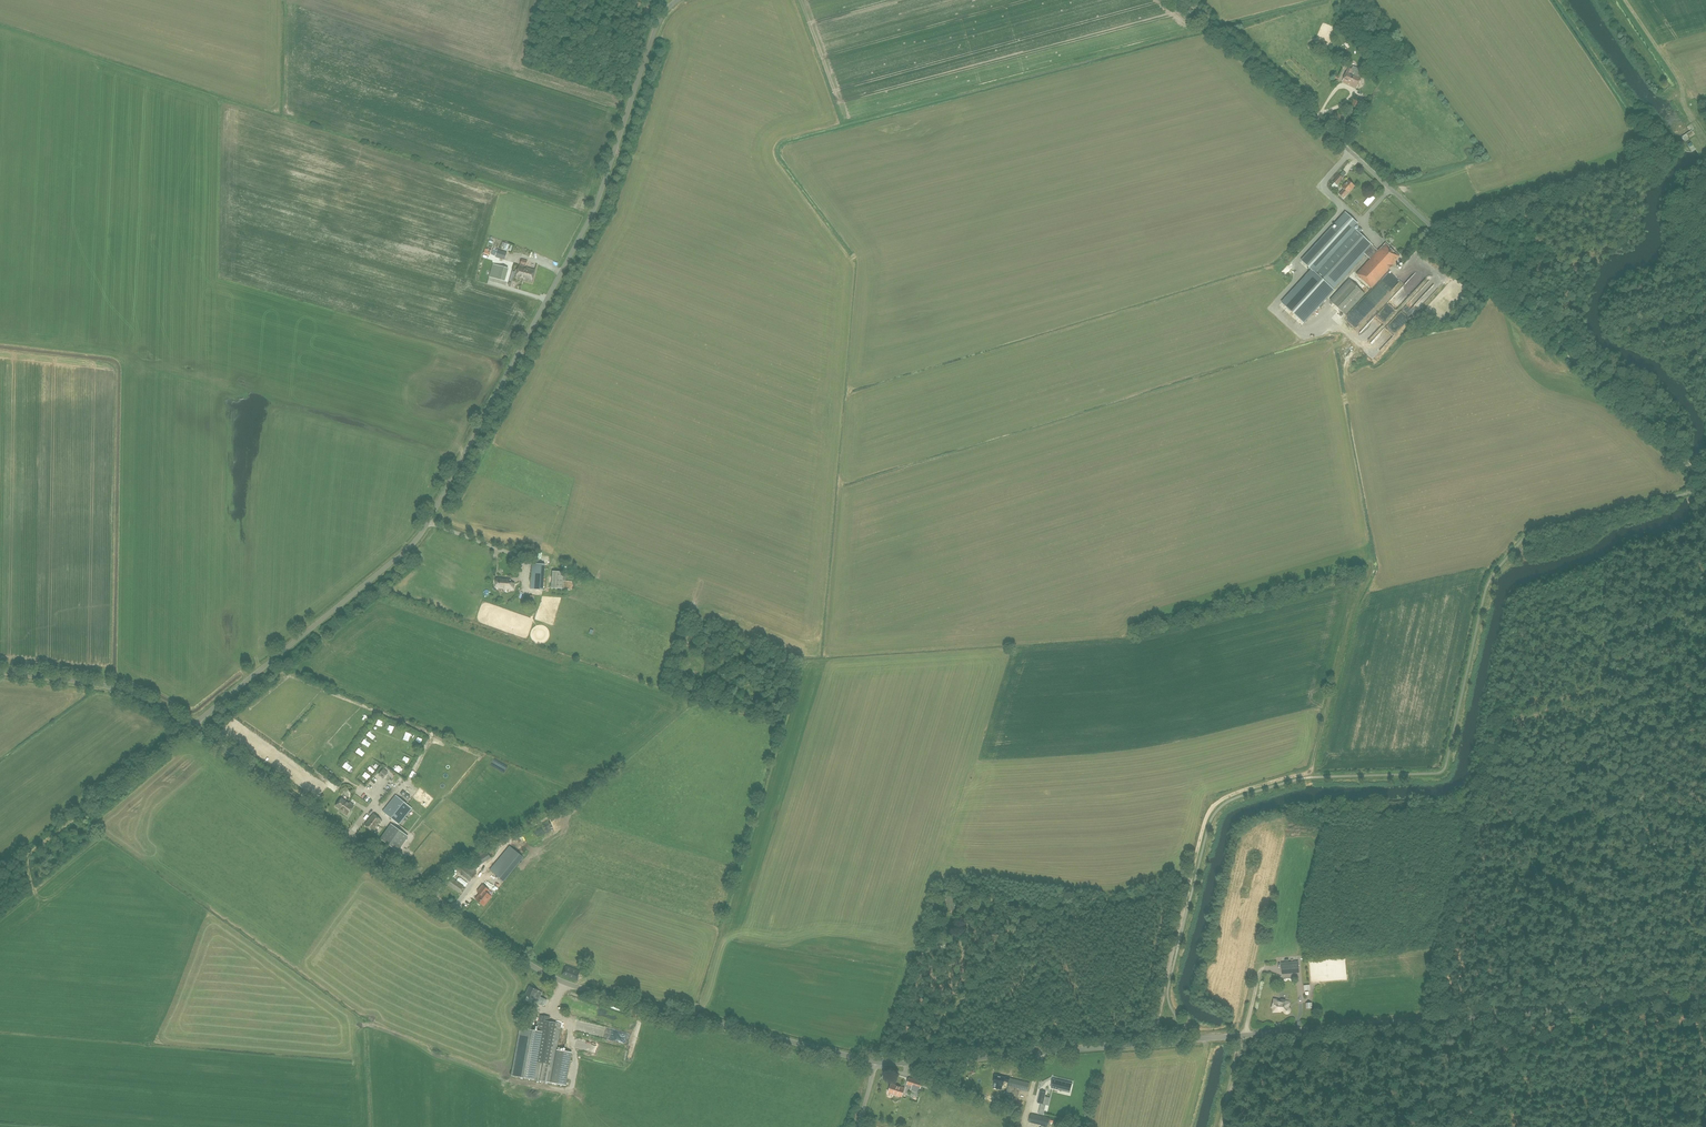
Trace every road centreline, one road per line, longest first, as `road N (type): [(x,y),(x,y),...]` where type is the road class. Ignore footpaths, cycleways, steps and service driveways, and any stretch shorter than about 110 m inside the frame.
road 1 (unclassified): [(192,726),(427,528),(599,201),(653,33),(677,0)]
road 2 (unclassified): [(875,1061),(1705,996)]
road 3 (unclassified): [(192,726),(552,977),(875,1061)]
road 4 (unclassified): [(1705,481),(1187,0)]
road 5 (track): [(1157,1023),(1211,809),(1235,793),(1309,773)]
road 6 (track): [(1310,777),(1370,566)]
road 7 (unclassified): [(0,671),(120,689),(192,726)]
road 8 (track): [(1705,130),(1625,0)]

